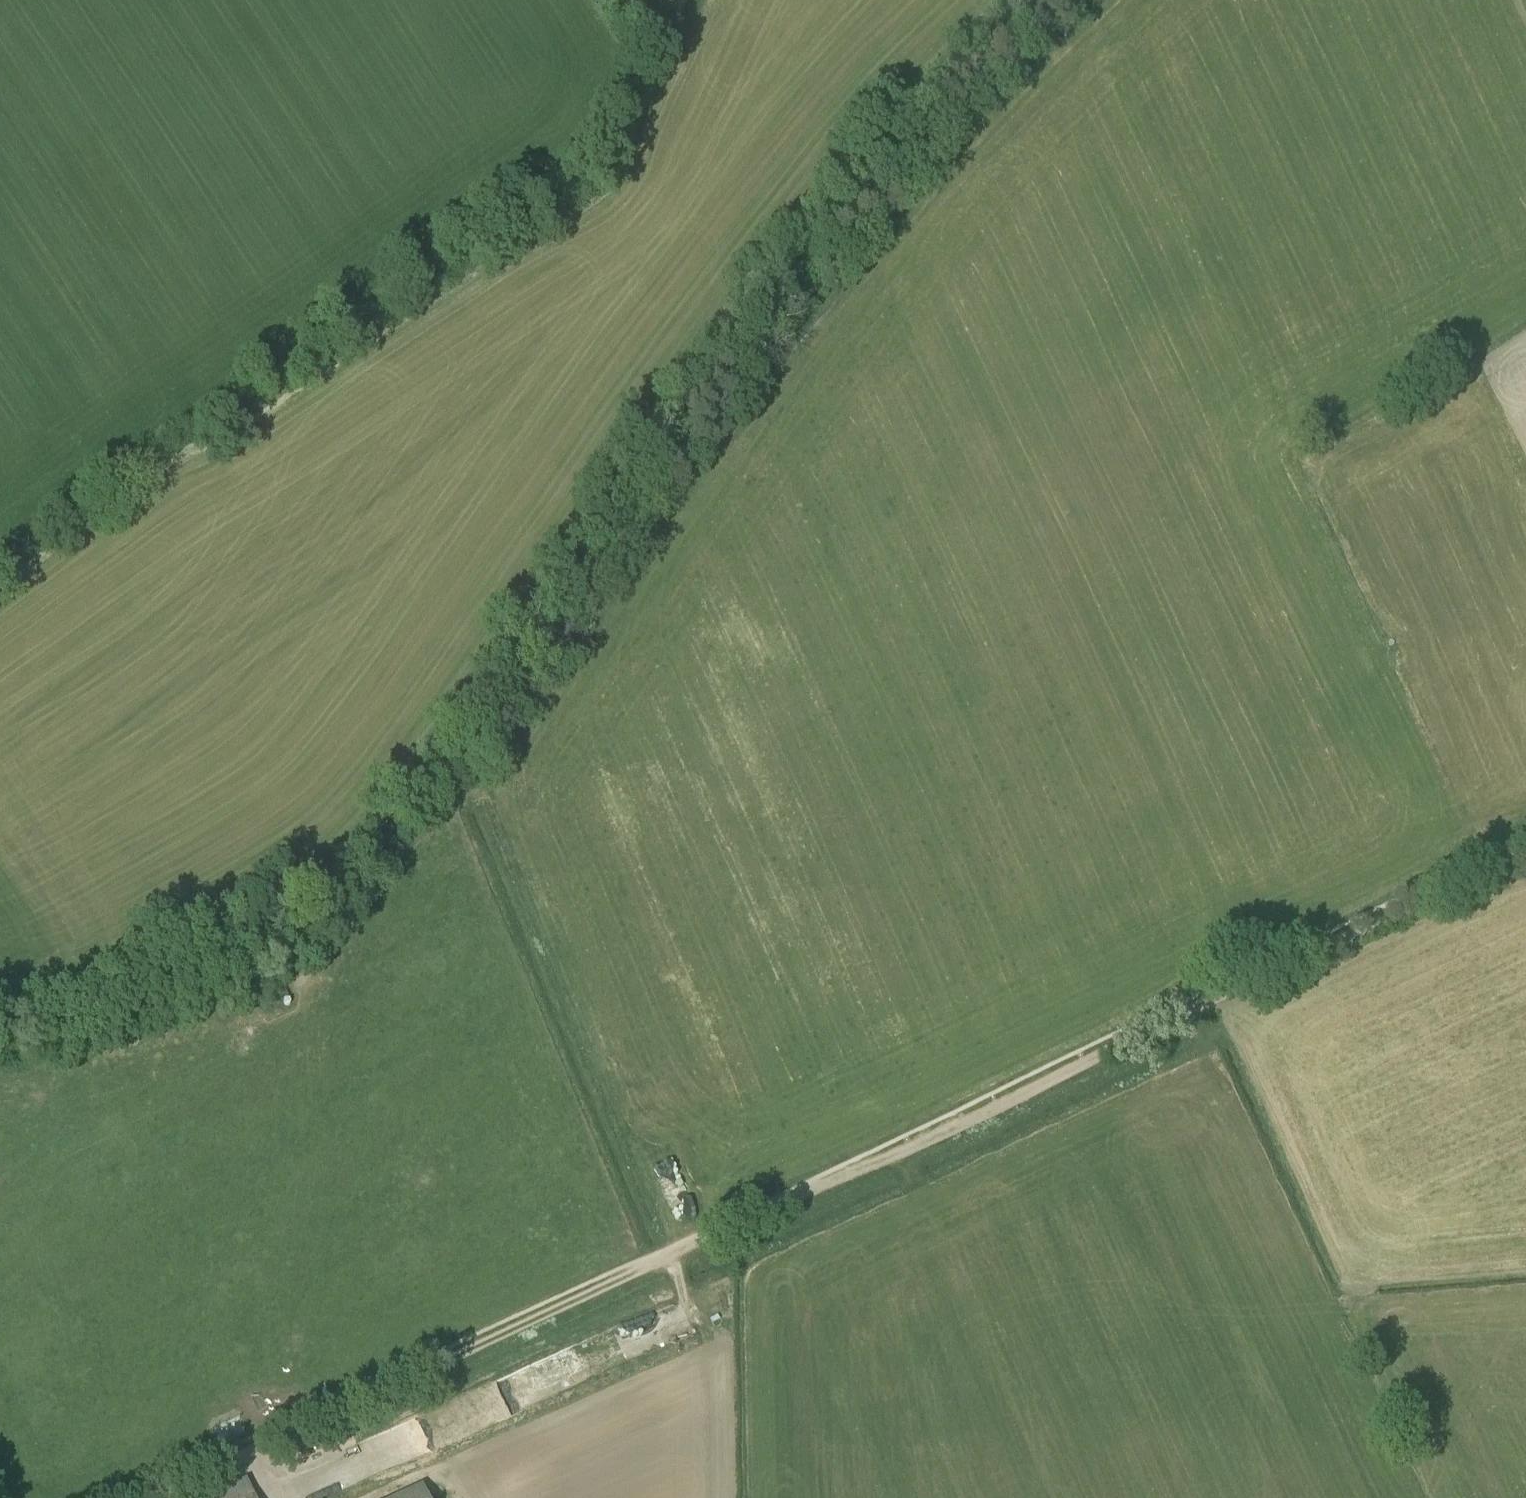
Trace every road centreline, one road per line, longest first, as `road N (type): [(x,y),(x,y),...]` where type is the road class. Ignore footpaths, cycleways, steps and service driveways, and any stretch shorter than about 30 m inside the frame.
road 1 (track): [(152,1497),(1525,854)]

